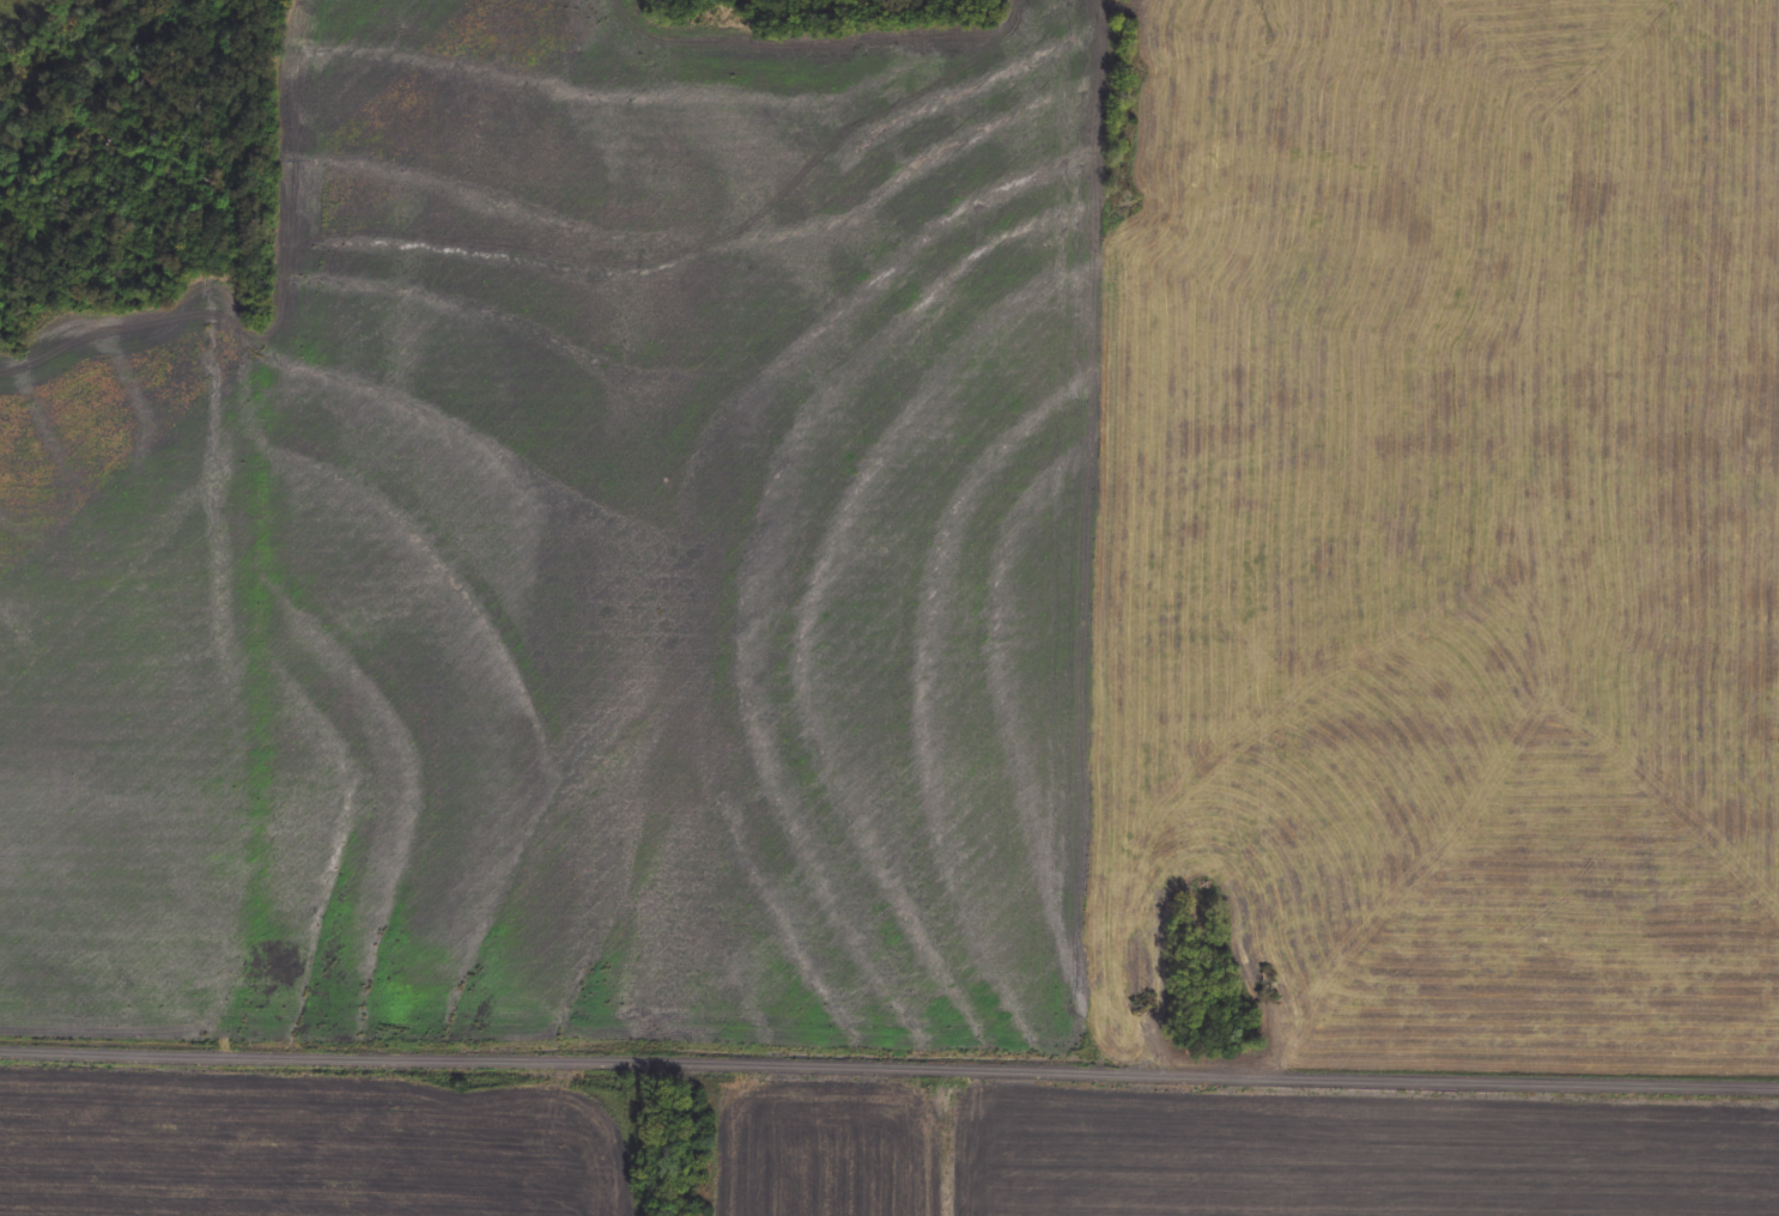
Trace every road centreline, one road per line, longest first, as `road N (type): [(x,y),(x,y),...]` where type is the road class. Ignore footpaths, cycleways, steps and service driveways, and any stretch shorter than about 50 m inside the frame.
road 1 (residential): [(1778,1085),(0,1046)]
road 2 (residential): [(921,1063),(921,1215)]

